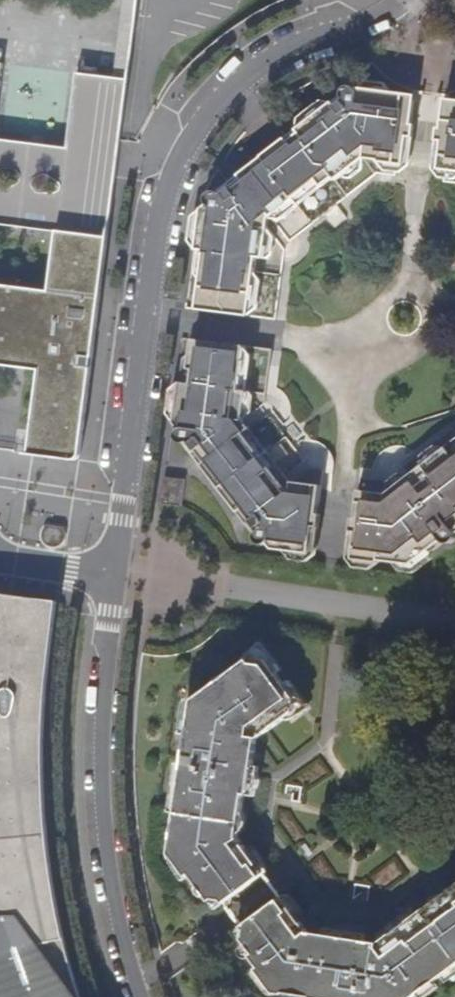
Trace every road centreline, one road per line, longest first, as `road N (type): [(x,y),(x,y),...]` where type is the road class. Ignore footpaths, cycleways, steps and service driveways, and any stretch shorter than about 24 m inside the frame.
road 1 (residential): [(404,0),(377,21),(266,64),(186,137),(163,179),(151,229),(142,318)]
road 2 (residential): [(111,574),(95,713),(94,802),(134,996)]
road 3 (residential): [(142,318),(111,574)]
road 4 (residential): [(142,318),(283,336)]

